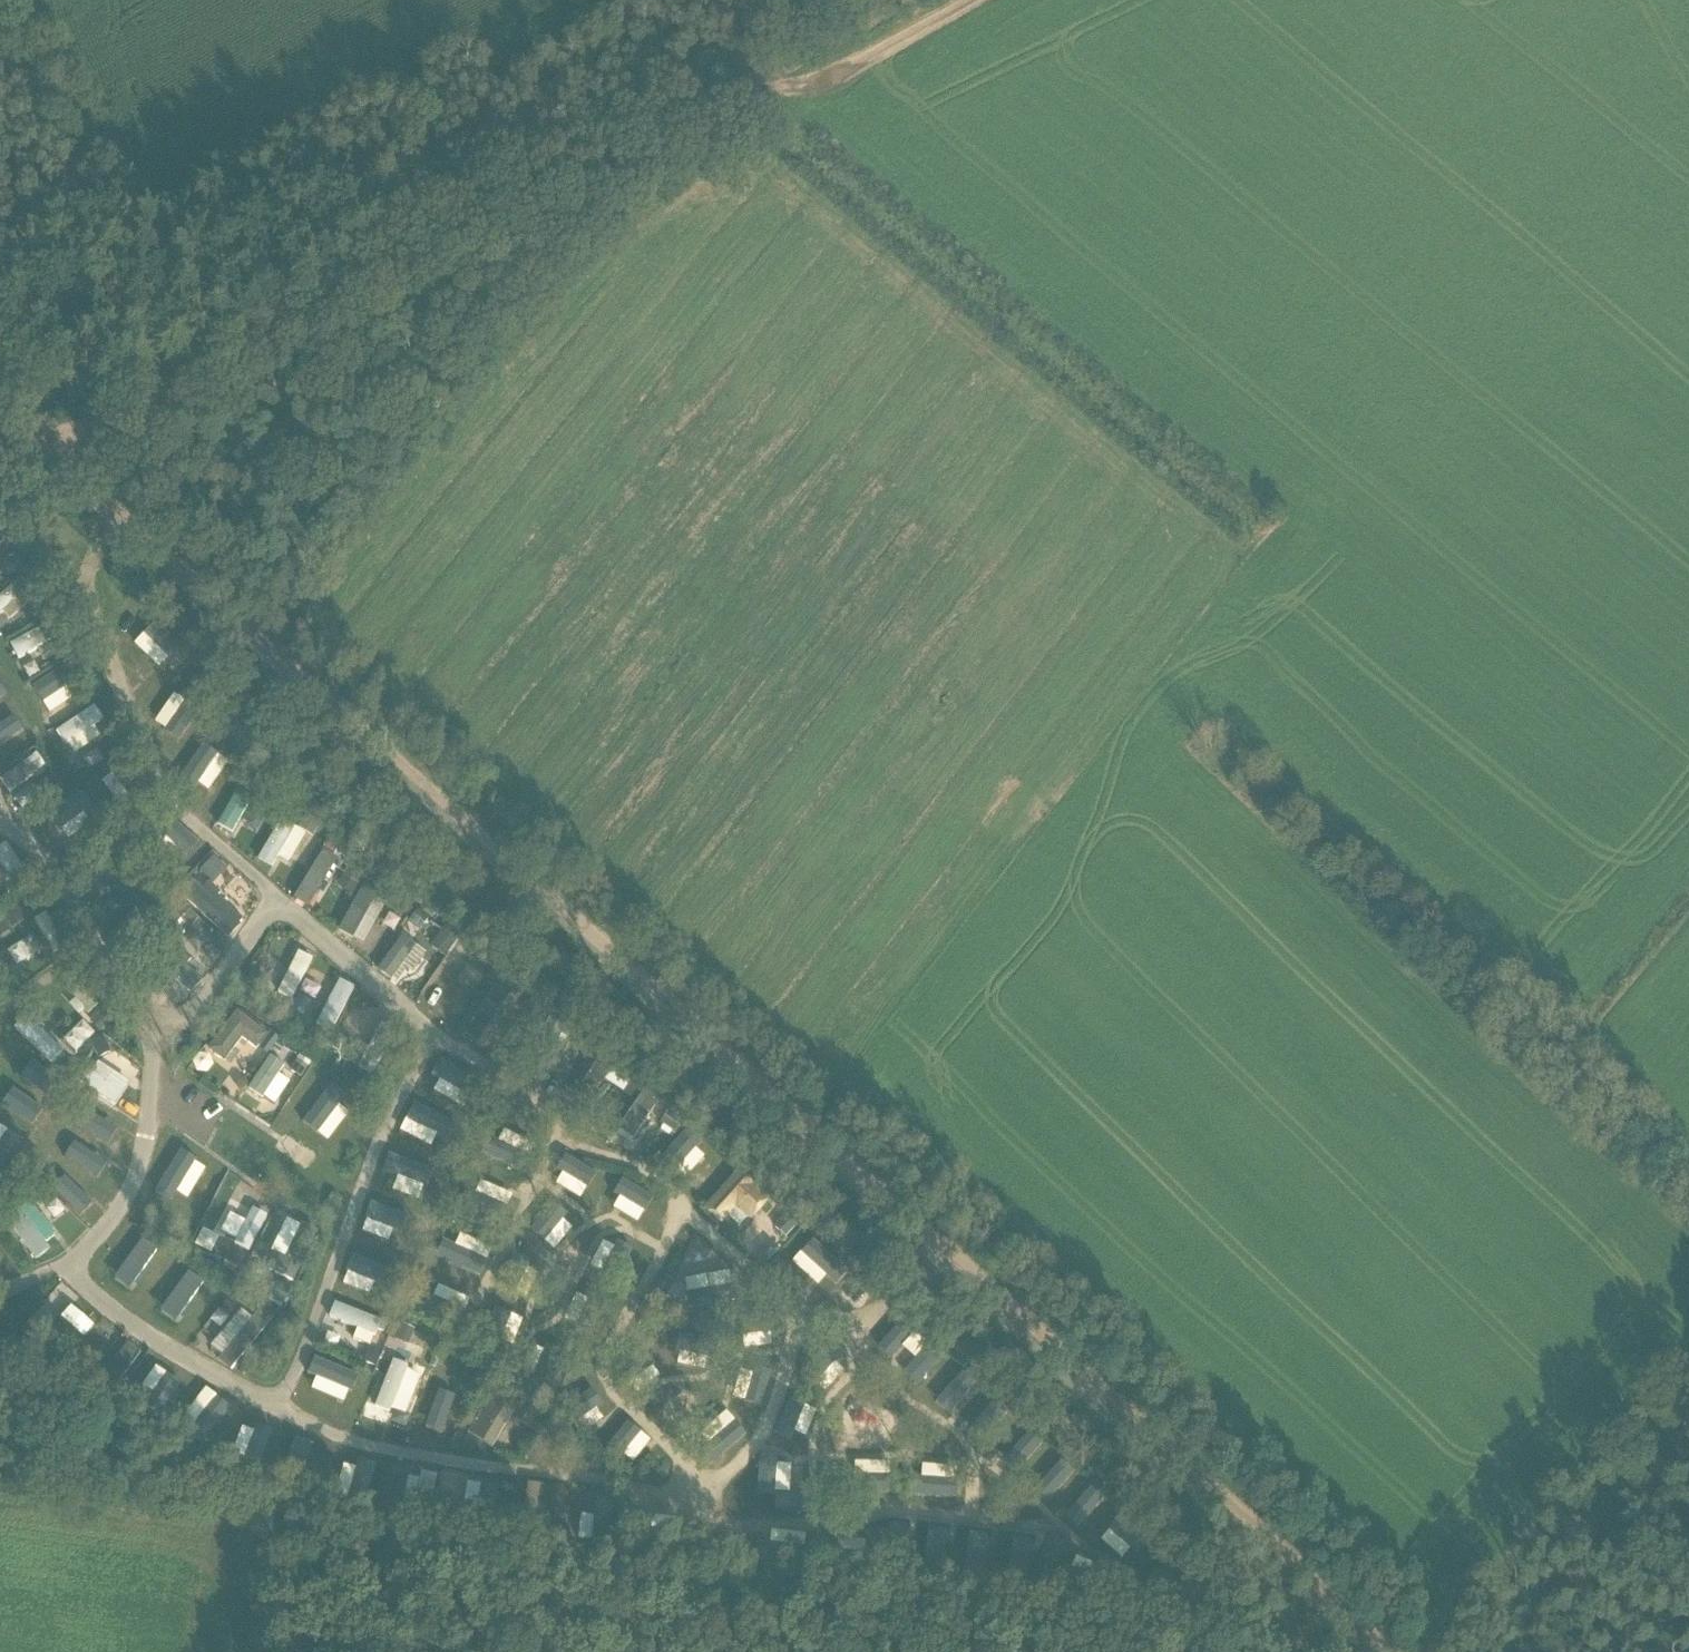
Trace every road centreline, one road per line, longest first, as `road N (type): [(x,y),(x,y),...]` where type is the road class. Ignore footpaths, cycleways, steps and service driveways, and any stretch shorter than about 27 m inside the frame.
road 1 (track): [(1393,1651),(0,399)]
road 2 (track): [(942,0),(817,67),(807,71),(796,61),(571,174),(43,457)]
road 3 (track): [(906,0),(796,61)]

